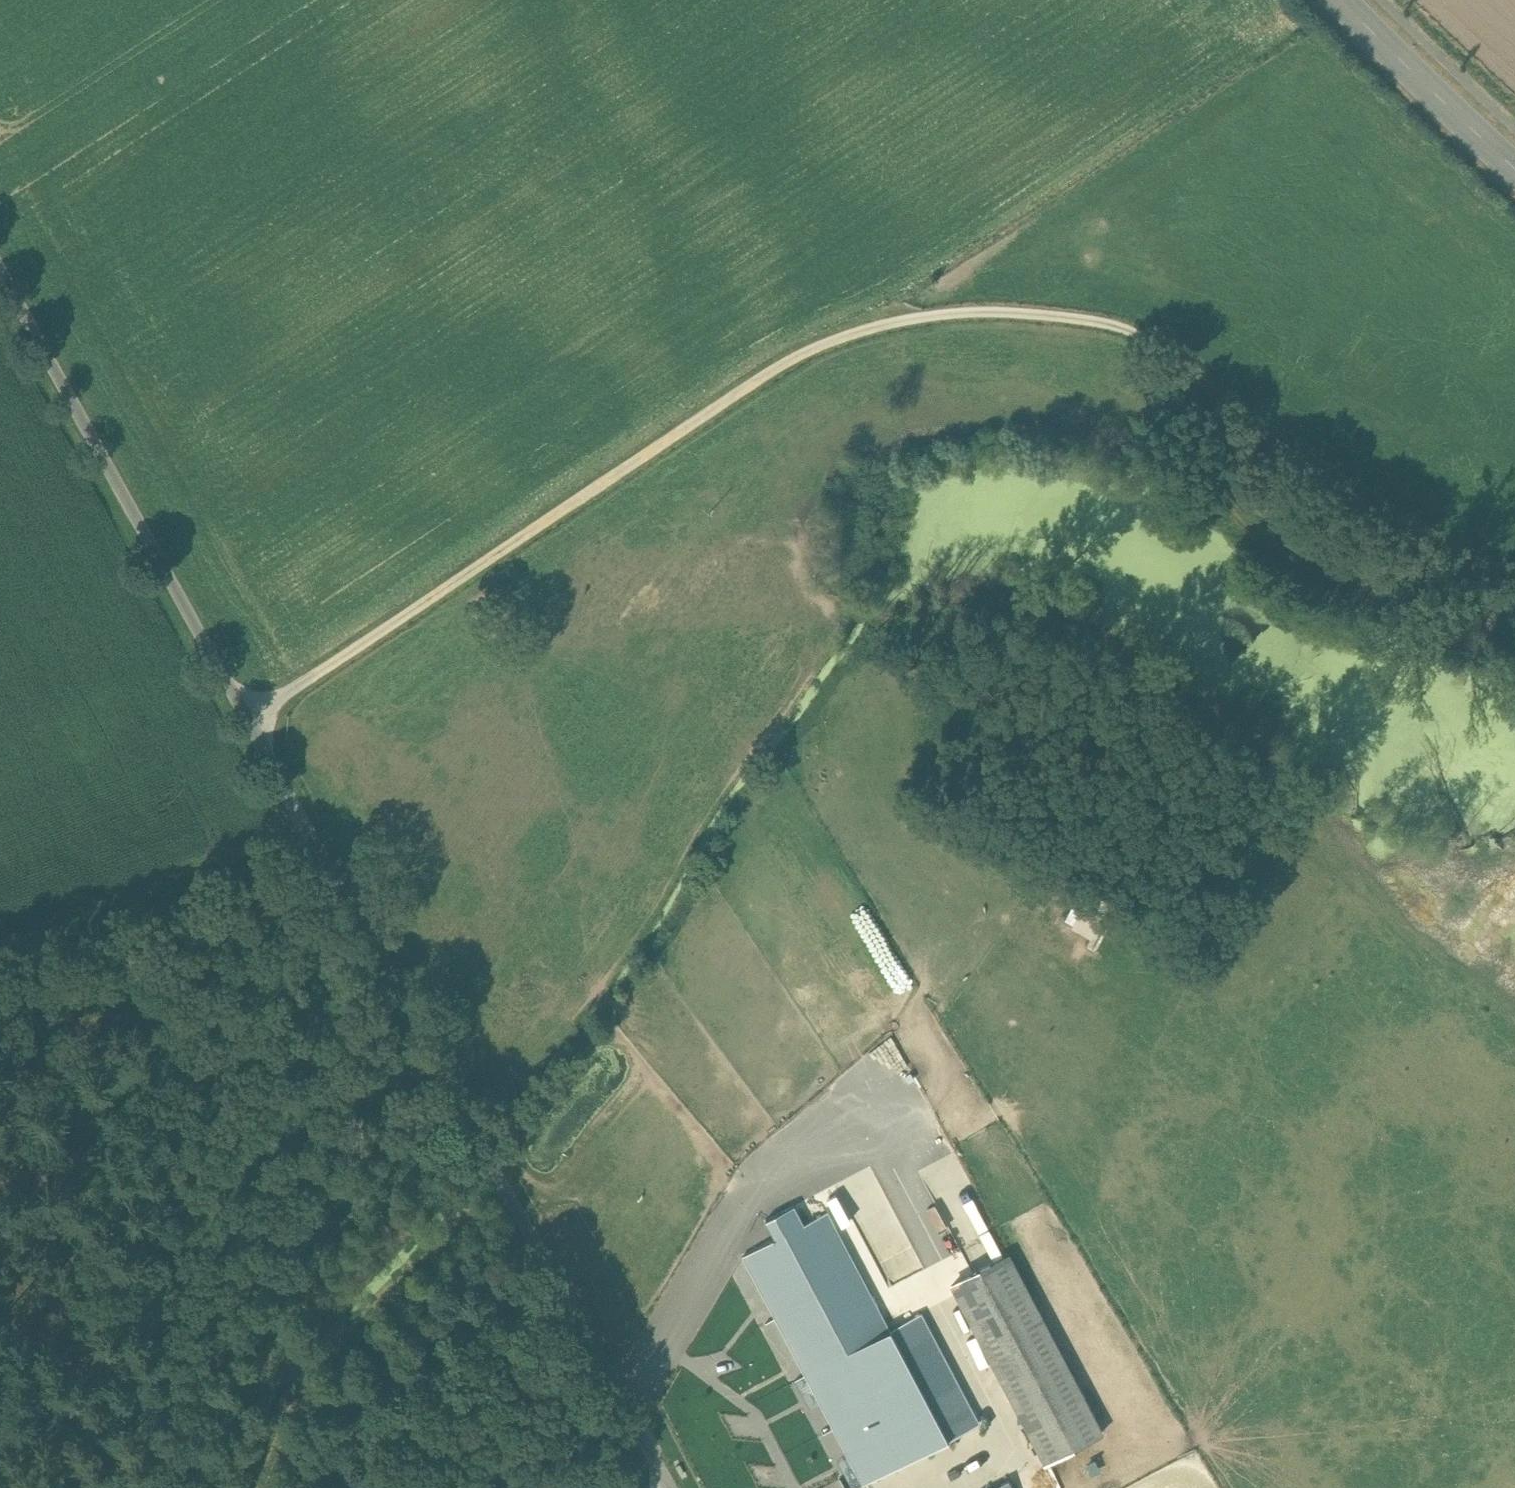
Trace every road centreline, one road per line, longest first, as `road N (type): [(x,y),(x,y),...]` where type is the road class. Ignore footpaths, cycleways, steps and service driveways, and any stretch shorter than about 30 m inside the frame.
road 1 (track): [(1514,578),(1323,470),(1173,342),(1061,311),(941,310),(834,338),(748,384),(253,719)]
road 2 (unclassified): [(0,267),(675,1487)]
road 3 (track): [(1210,374),(1210,438),(1224,497),(1287,544),(1353,576),(1446,546)]
road 4 (primary): [(1514,167),(1343,0)]

